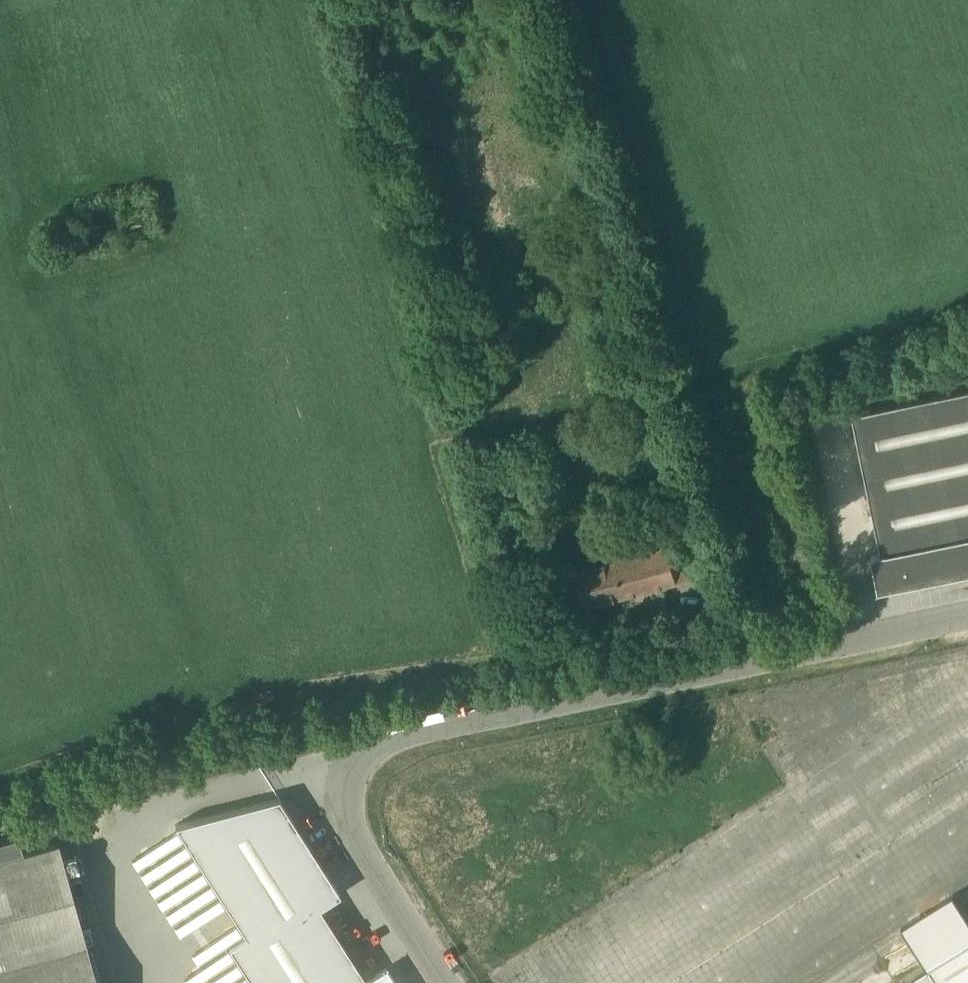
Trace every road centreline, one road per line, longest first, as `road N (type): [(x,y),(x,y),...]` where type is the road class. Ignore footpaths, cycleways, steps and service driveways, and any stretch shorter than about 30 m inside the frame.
road 1 (unclassified): [(448,982),(354,839),(349,783),(394,728),(967,616)]

